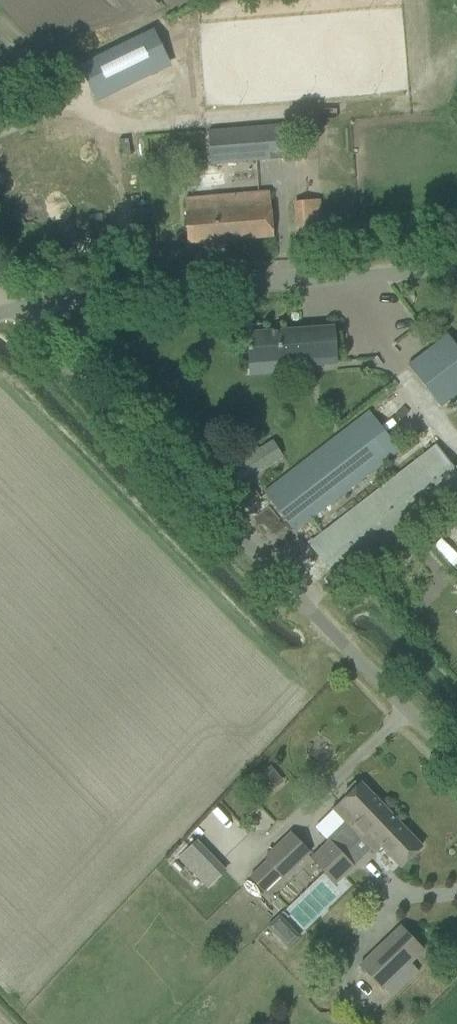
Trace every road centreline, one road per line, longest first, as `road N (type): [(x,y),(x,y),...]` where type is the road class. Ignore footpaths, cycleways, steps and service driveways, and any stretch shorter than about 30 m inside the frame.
road 1 (unclassified): [(456,768),(6,315)]
road 2 (unclassified): [(6,315),(456,265)]

